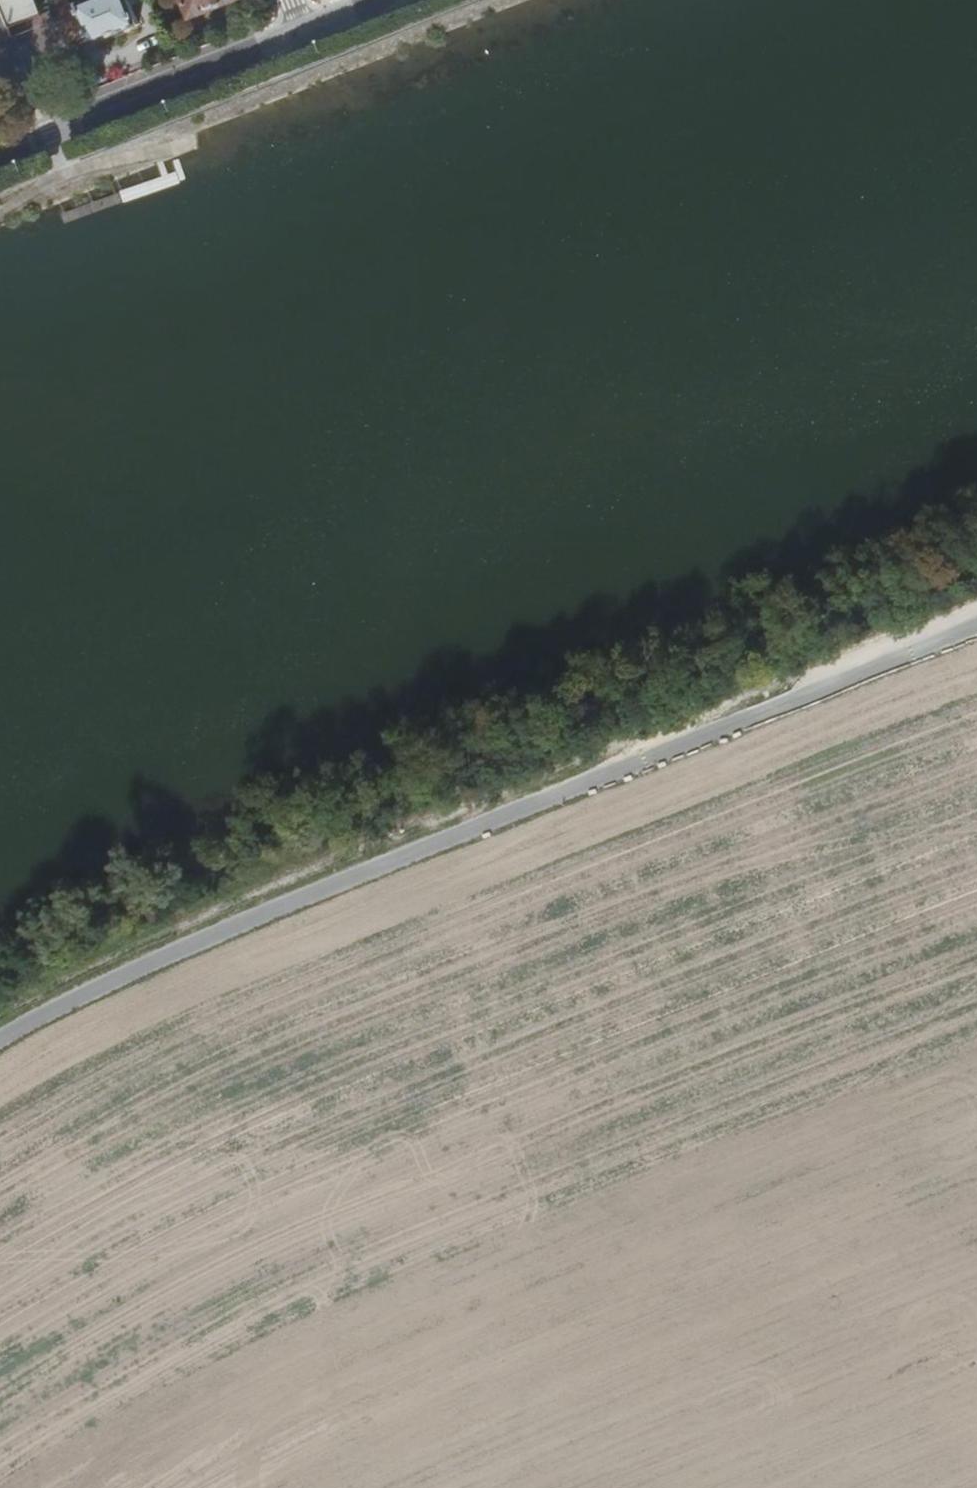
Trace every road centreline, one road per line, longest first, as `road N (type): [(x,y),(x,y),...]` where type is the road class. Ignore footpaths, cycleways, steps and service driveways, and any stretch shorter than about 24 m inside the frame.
road 1 (secondary): [(302,31),(0,153)]

